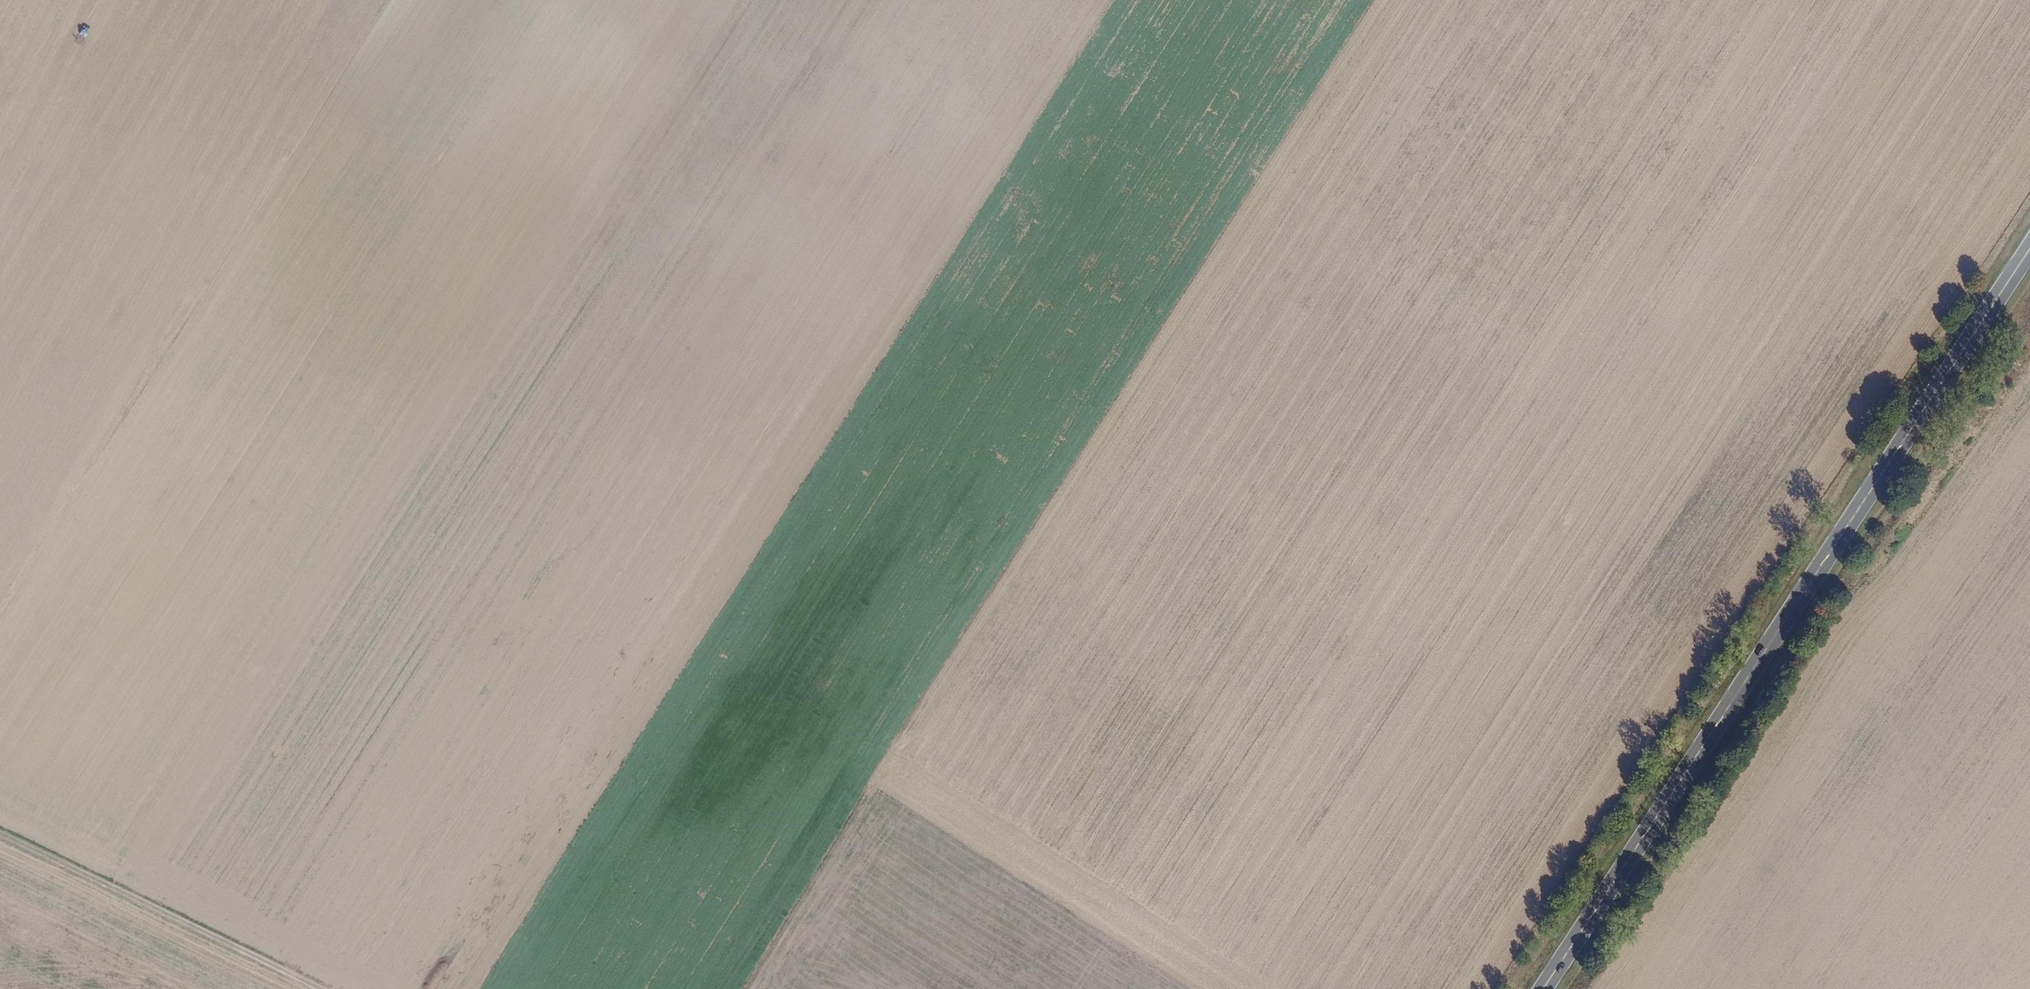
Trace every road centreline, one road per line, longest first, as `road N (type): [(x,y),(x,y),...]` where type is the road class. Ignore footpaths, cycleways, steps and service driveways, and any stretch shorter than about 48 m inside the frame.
road 1 (primary): [(1543,988),(2029,251)]
road 2 (track): [(312,988),(0,840)]

